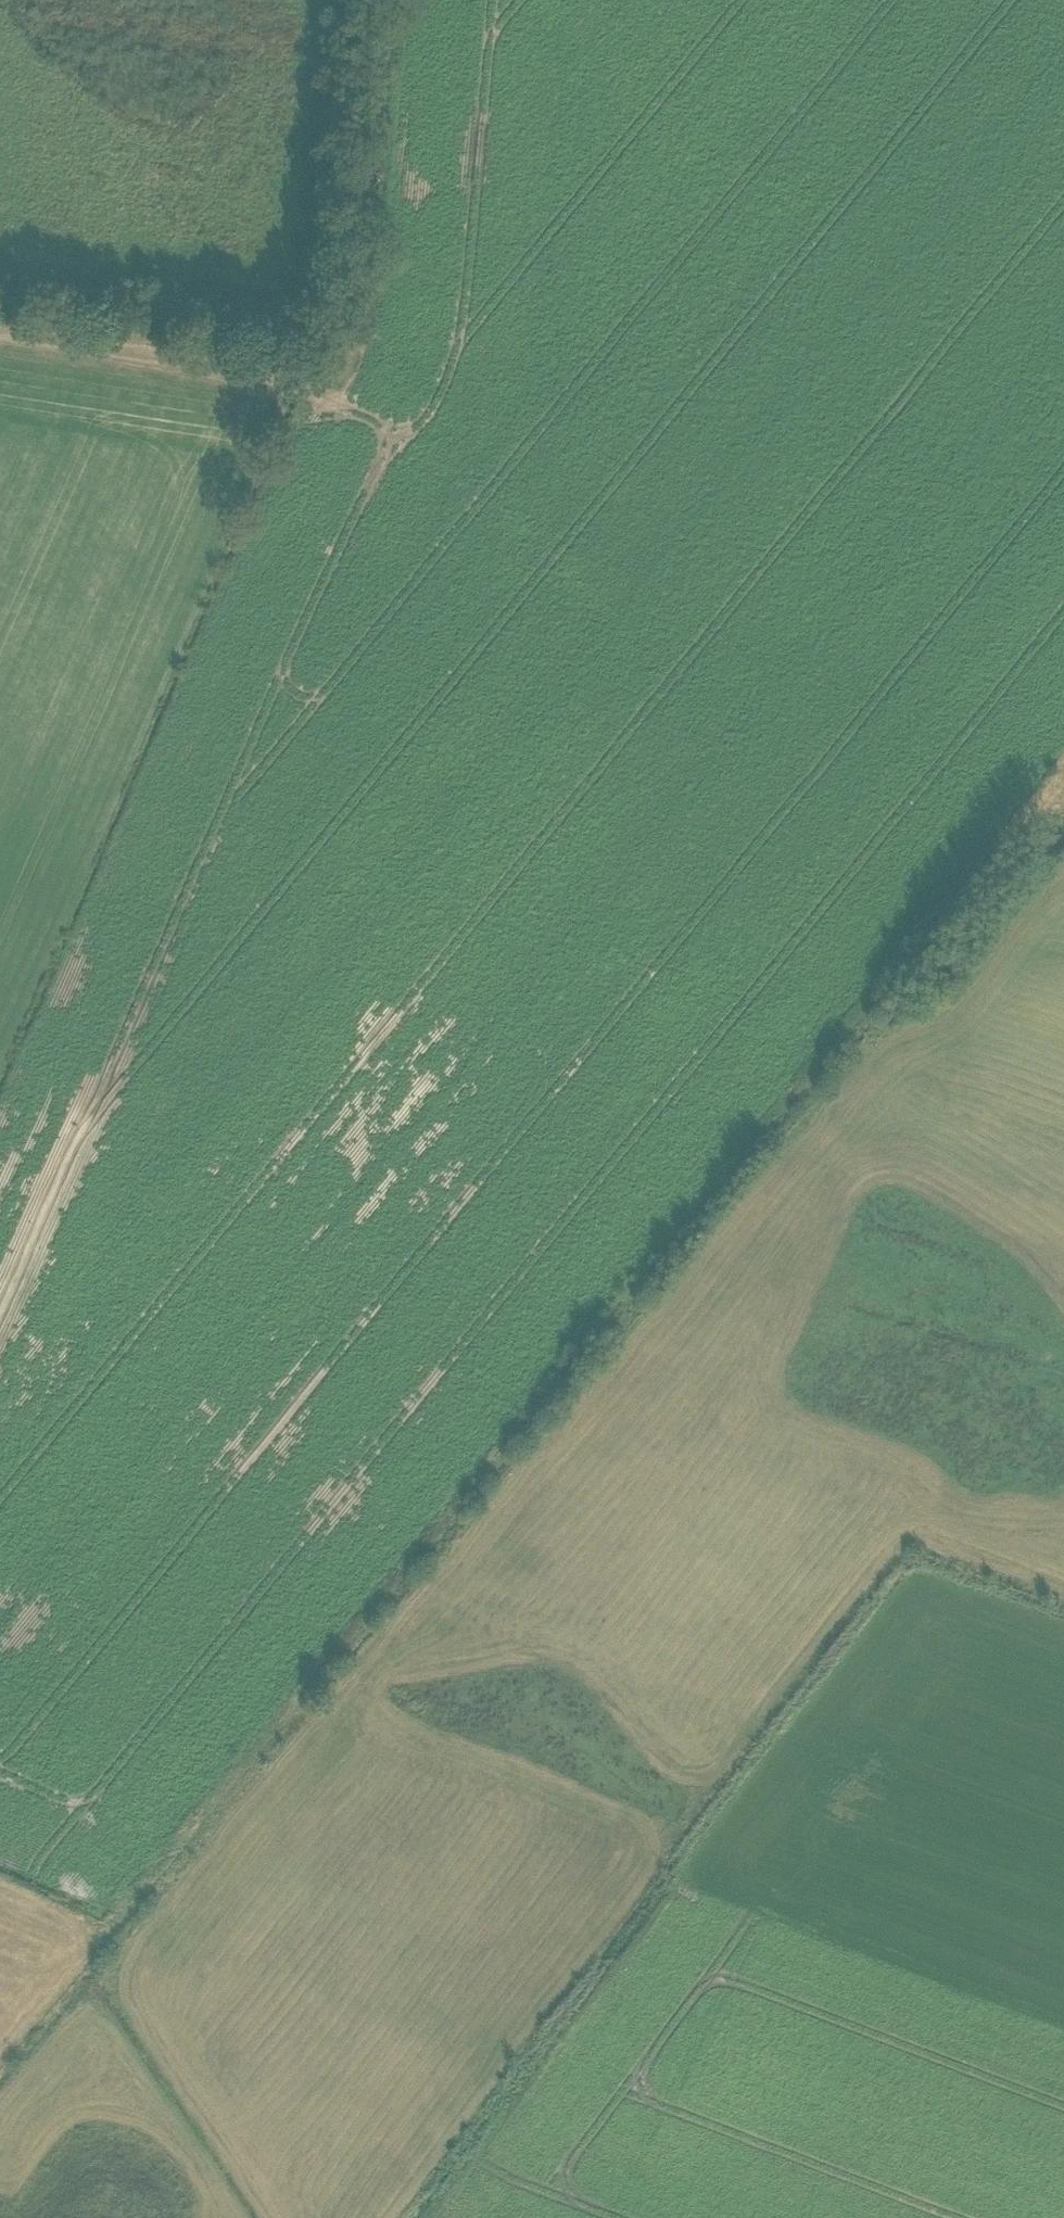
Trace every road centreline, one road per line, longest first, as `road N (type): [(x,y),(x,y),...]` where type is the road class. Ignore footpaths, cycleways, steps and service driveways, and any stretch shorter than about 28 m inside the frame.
road 1 (track): [(325,378),(0,328)]

